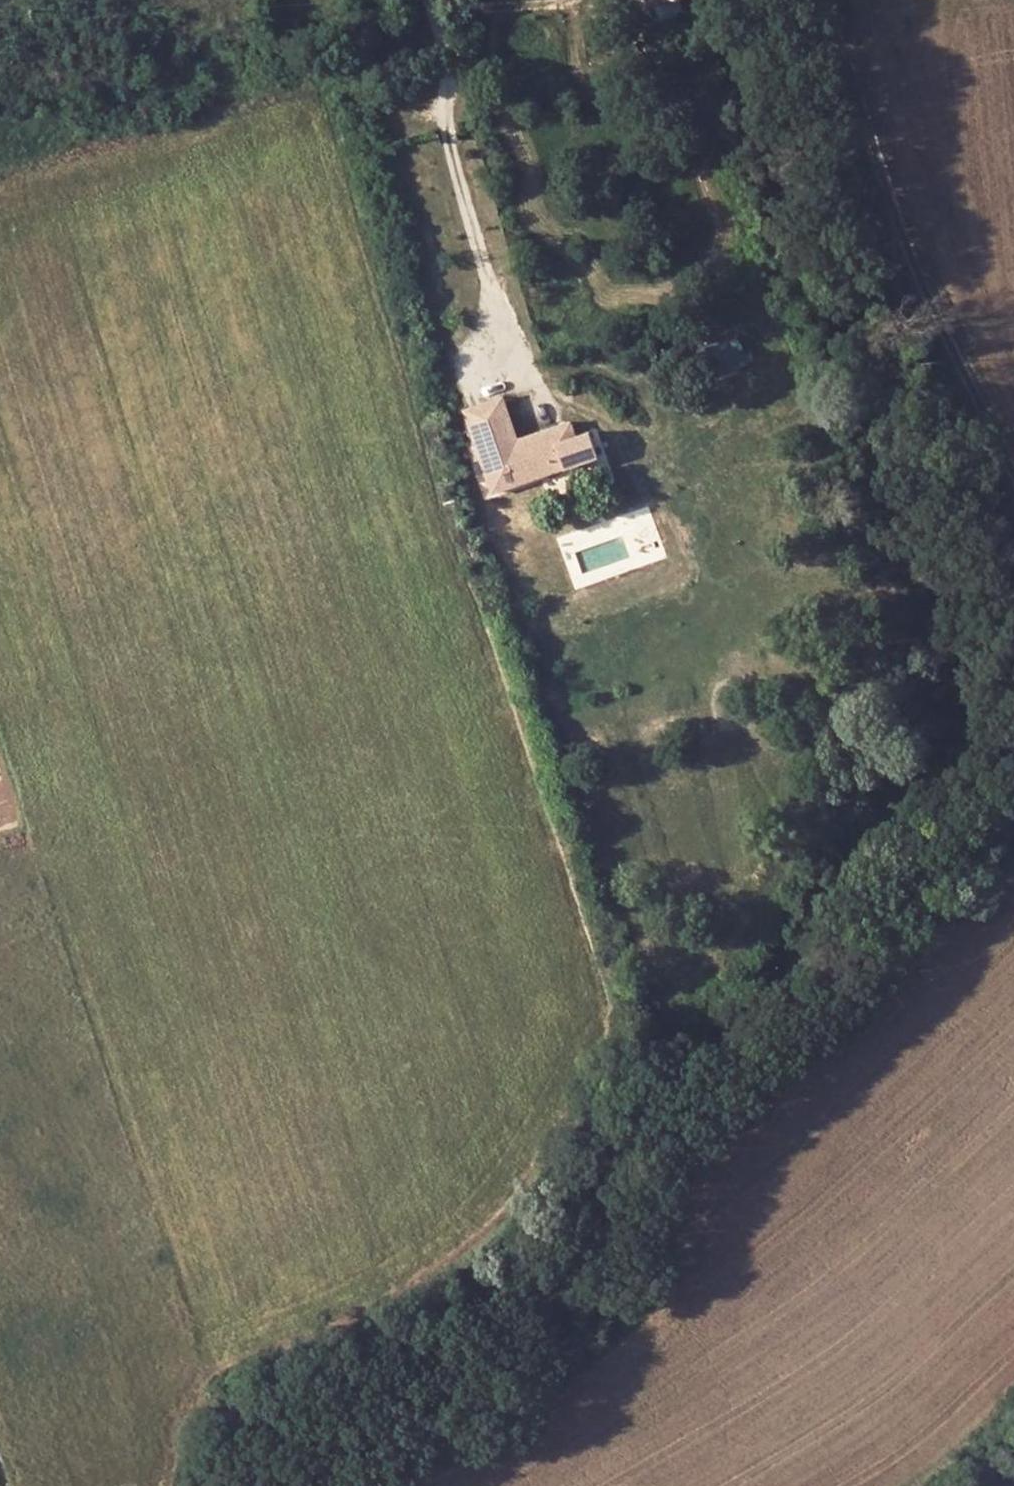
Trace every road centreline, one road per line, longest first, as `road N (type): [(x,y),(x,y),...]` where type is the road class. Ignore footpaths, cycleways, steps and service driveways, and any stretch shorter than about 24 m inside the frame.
road 1 (track): [(821,0),(914,264),(1013,477)]

